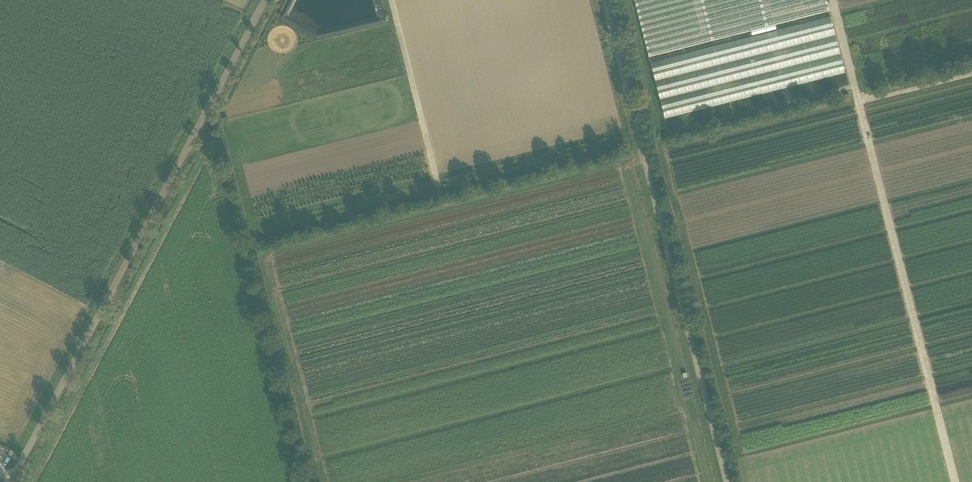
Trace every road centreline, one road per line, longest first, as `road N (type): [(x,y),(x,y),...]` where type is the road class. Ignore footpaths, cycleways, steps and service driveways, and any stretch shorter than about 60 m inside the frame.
road 1 (unclassified): [(10,481),(266,0)]
road 2 (unclassified): [(733,481),(607,0)]

